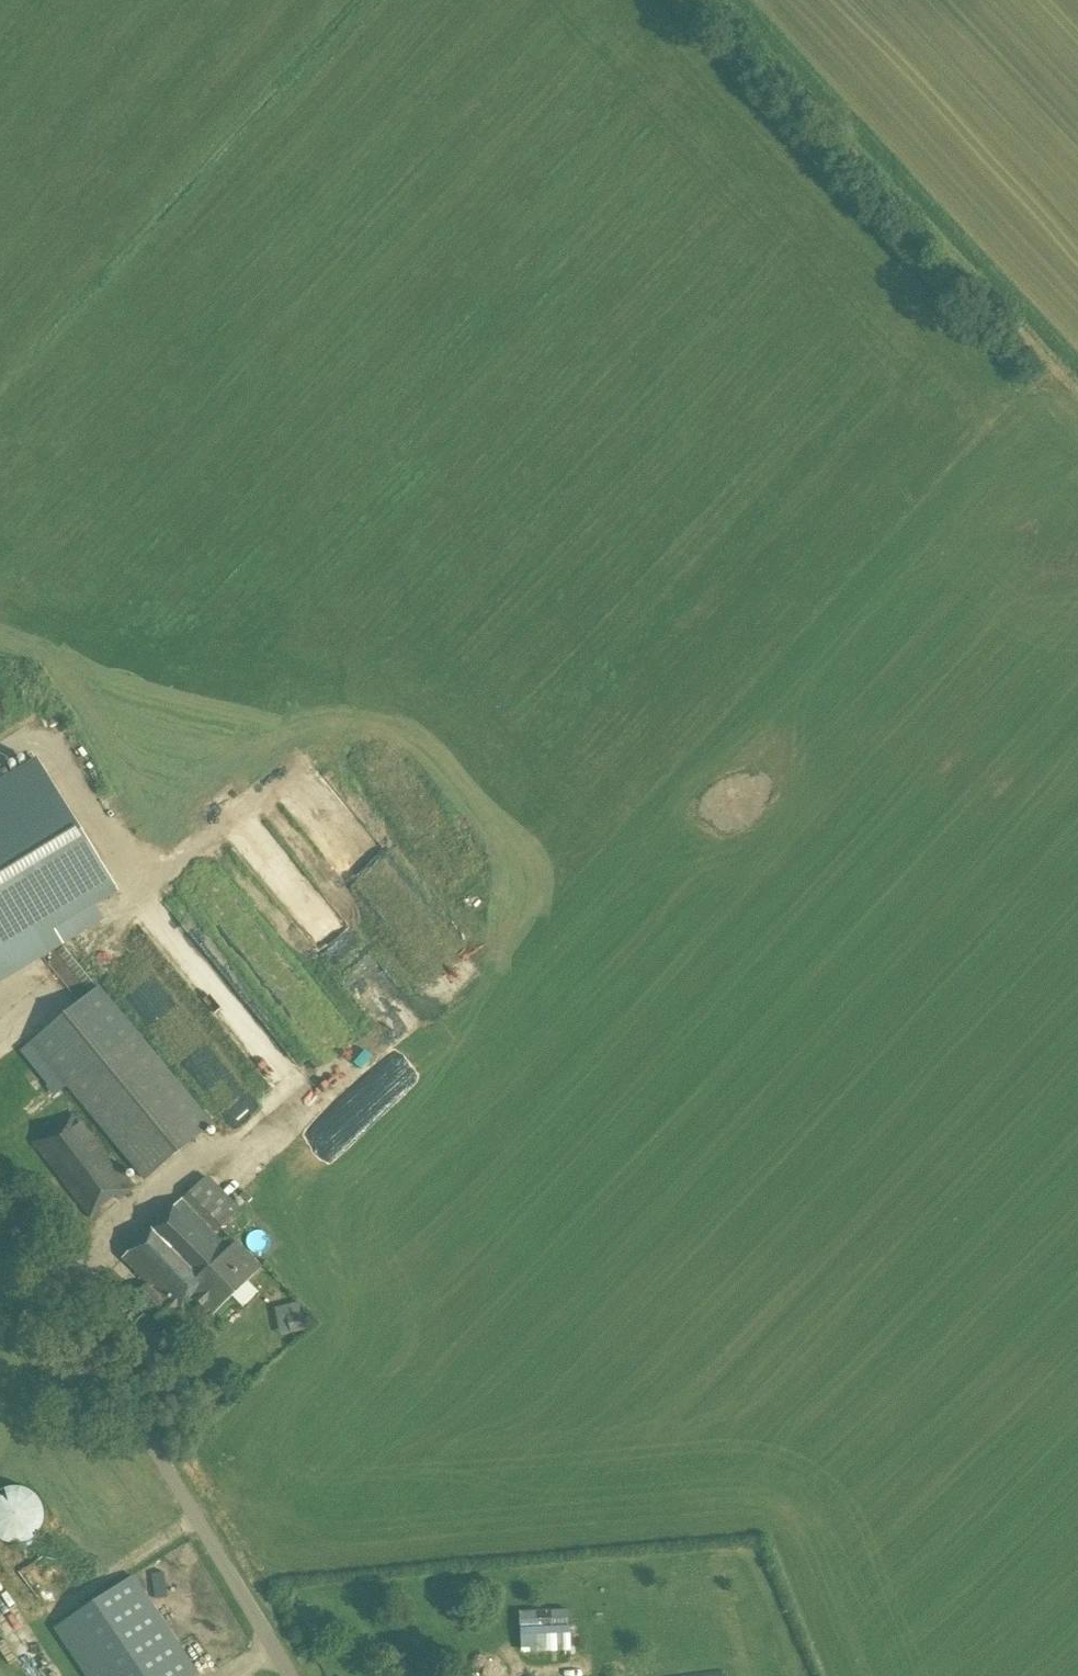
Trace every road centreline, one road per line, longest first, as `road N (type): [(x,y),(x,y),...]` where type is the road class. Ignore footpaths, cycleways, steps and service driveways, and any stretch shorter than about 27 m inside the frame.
road 1 (unclassified): [(294,1675),(0,1194)]

